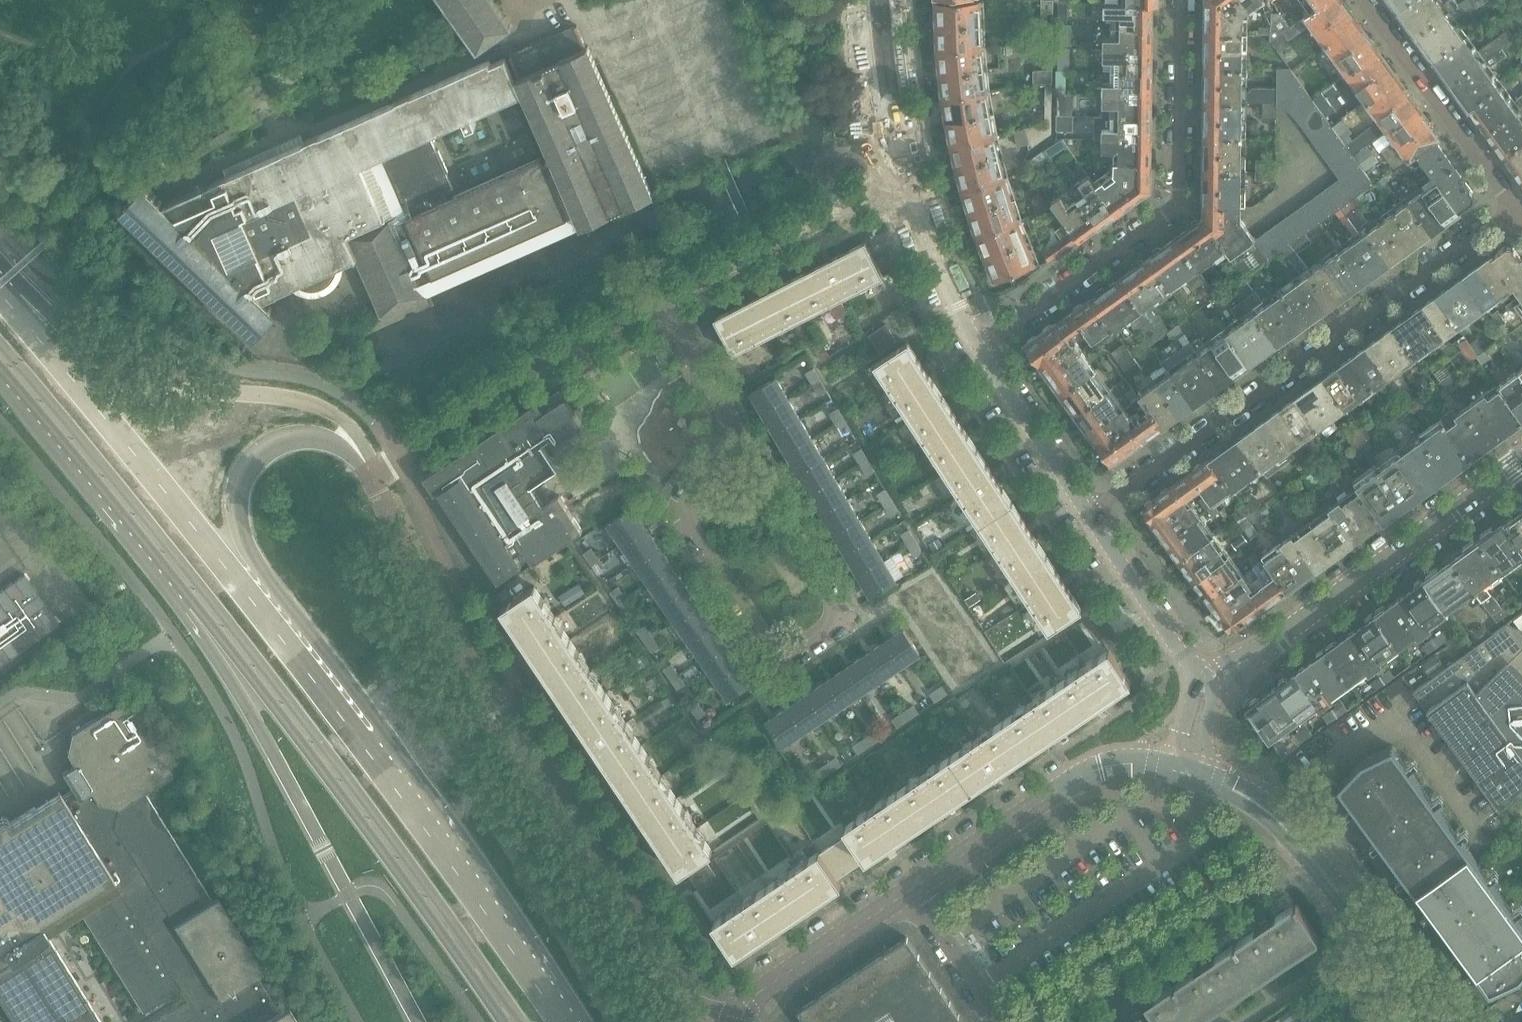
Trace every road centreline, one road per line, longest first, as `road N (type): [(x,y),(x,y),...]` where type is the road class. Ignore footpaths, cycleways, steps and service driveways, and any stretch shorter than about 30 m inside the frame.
road 1 (tertiary): [(744,1011),(687,983),(494,705),(381,490)]
road 2 (primary): [(378,756),(14,306)]
road 3 (primary): [(171,575),(314,744),(513,1021)]
road 4 (residential): [(1088,515),(1514,208)]
road 5 (primary): [(171,575),(418,1021)]
road 6 (primary): [(378,756),(261,574),(239,511),(252,460),(297,438),(336,444),(381,490)]
road 7 (residential): [(1181,0),(1180,191),(1170,213),(979,348)]
road 8 (primary): [(381,490),(362,445),(324,408),(160,385),(125,373),(14,306)]
road 9 (tertiary): [(1207,685),(1521,459)]
road 10 (tertiary): [(1195,776),(1270,813),(1431,1021)]
road 11 (primary): [(563,1021),(378,756)]
road 12 (tertiary): [(903,894),(1095,771),(1132,764),(1173,771)]
road 13 (residential): [(783,665),(837,630),(841,614),(729,427)]
road 14 (primary): [(0,356),(171,575)]
road 15 (residential): [(729,427),(687,497),(687,512),(783,665)]
road 16 (residential): [(662,303),(905,177)]
road 17 (residential): [(1514,208),(1365,0)]
road 18 (residential): [(1057,1021),(1239,894)]
road 19 (tertiary): [(1207,685),(1088,515)]
road 20 (tertiary): [(1088,515),(979,348)]
road 21 (tertiary): [(744,1011),(759,992),(903,894)]
road 22 (tertiary): [(979,348),(942,283),(905,177)]
road 23 (tertiary): [(905,177),(882,0)]
road 24 (residential): [(991,1021),(903,894)]
road 25 (residential): [(662,303),(729,427)]

